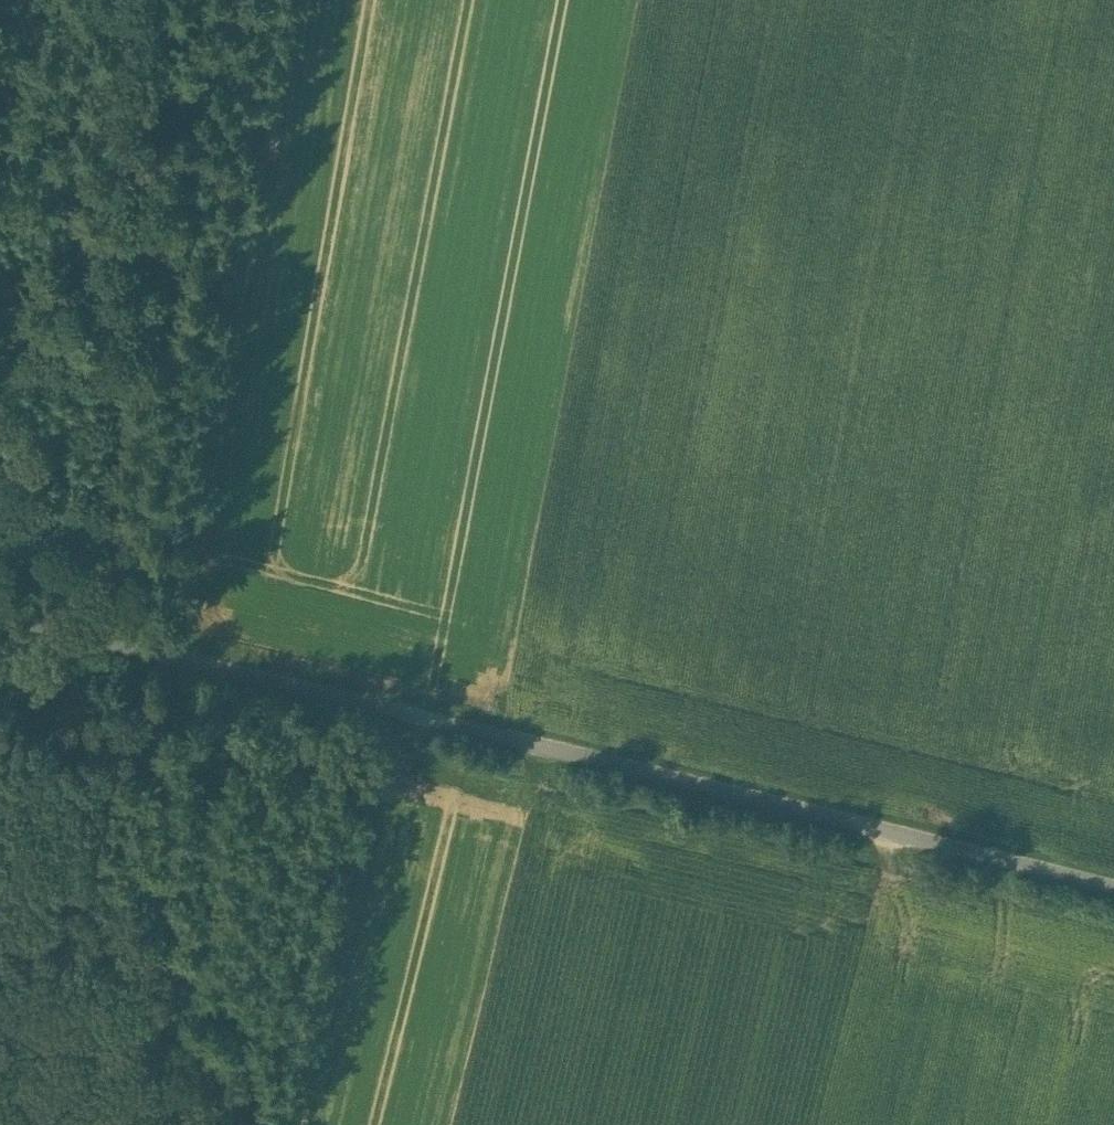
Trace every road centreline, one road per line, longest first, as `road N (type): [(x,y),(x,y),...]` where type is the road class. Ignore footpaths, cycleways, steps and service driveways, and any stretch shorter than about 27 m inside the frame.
road 1 (unclassified): [(0,611),(1113,883)]

